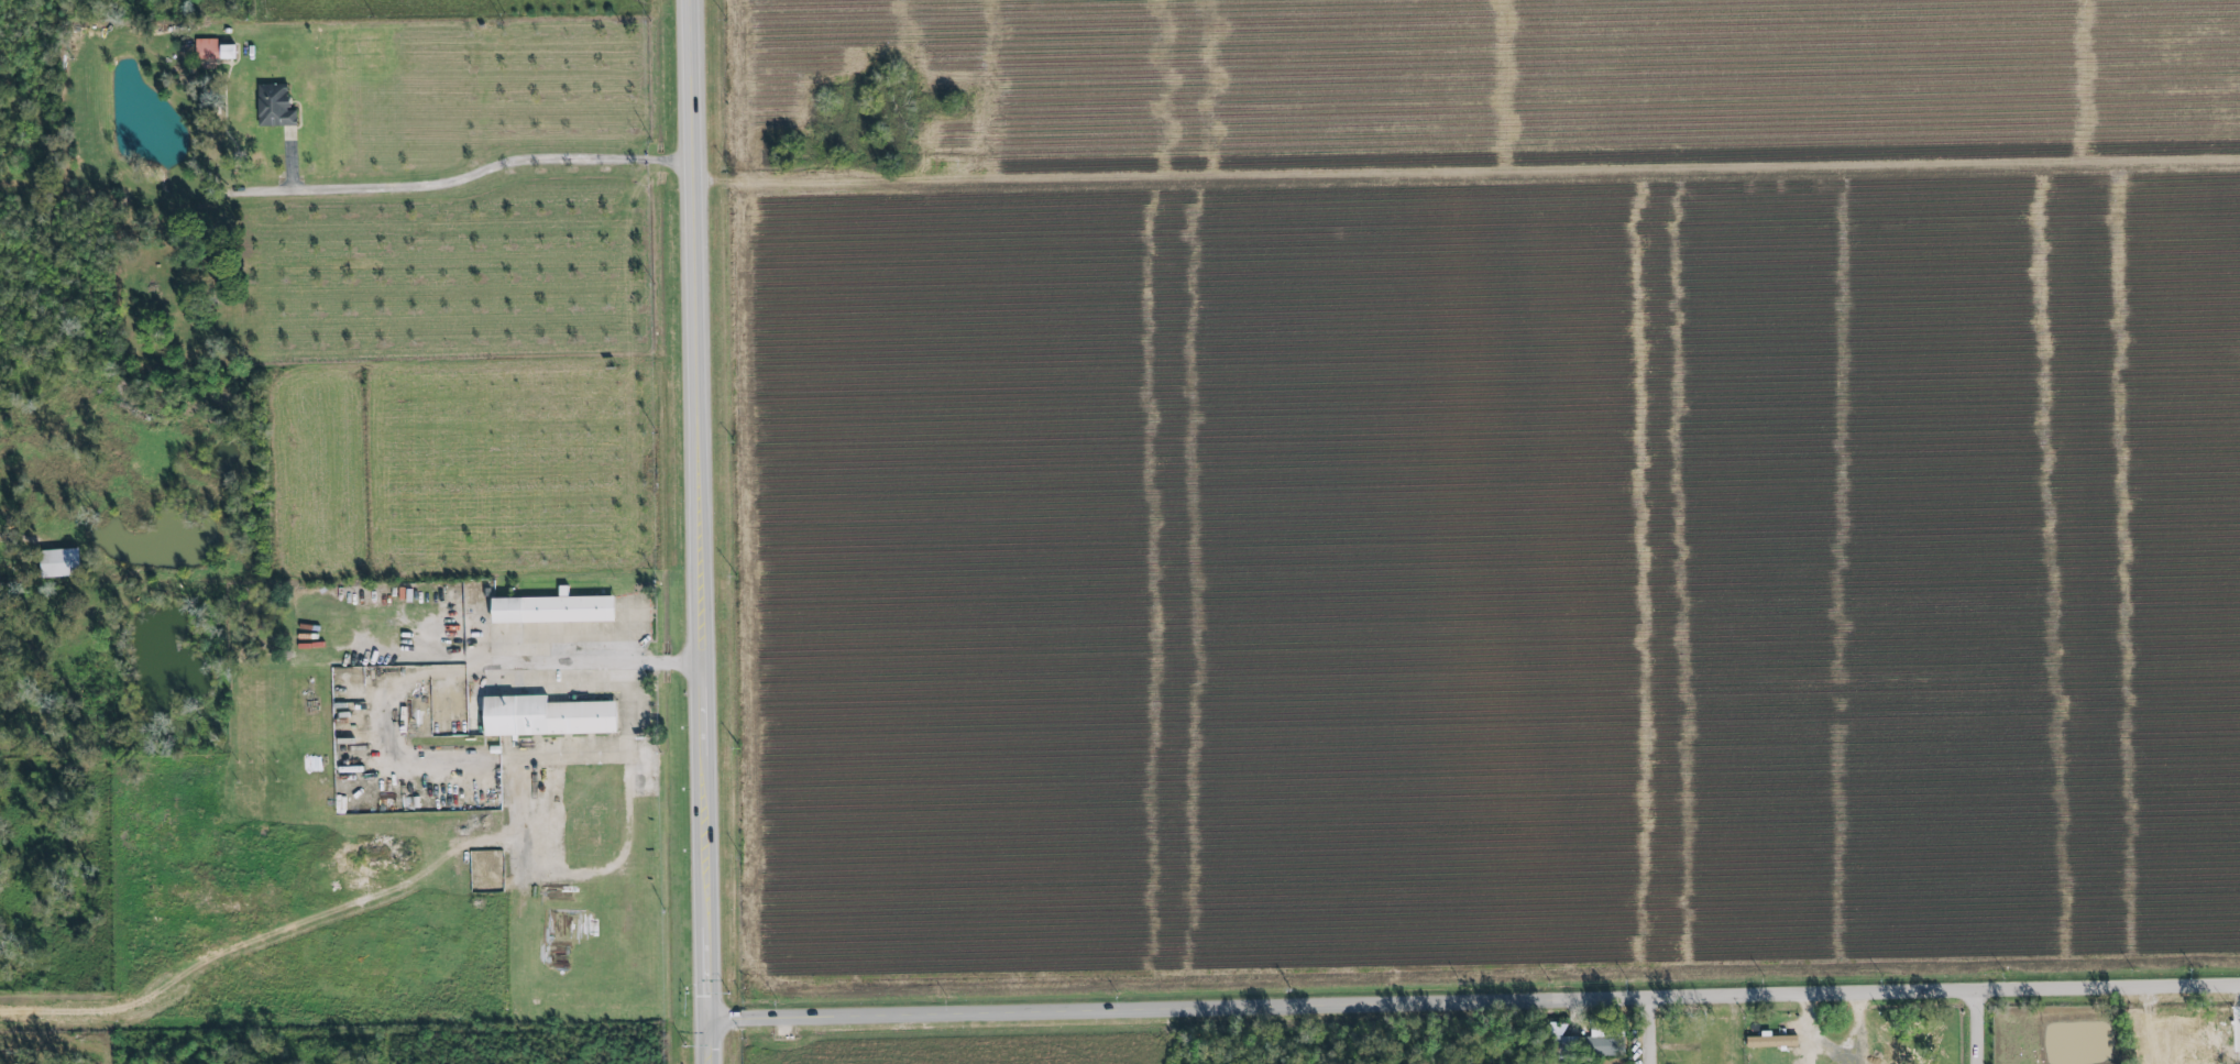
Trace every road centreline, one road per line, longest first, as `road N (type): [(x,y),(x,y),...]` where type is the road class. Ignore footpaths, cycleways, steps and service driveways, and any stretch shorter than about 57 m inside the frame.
road 1 (residential): [(703,1016),(2239,982)]
road 2 (primary): [(704,1063),(690,0)]

